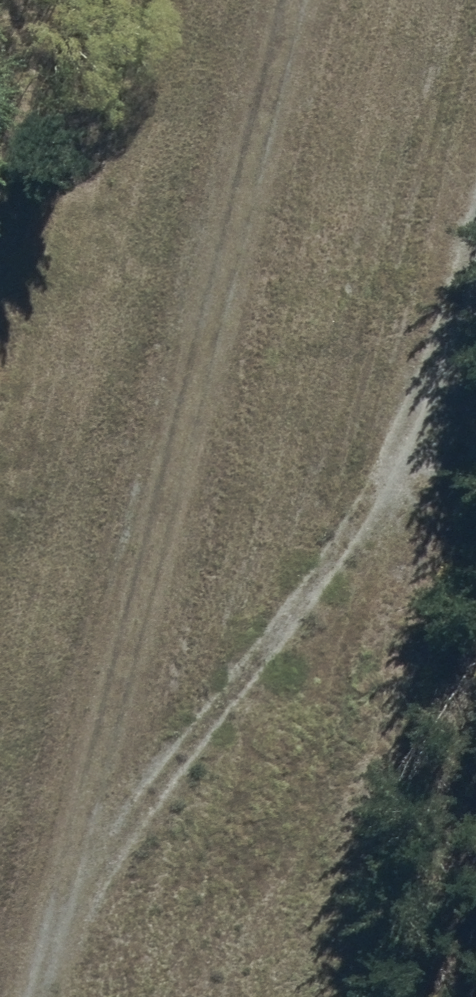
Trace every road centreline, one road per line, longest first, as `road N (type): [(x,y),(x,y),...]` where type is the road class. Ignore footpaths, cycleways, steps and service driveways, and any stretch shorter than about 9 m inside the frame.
road 1 (track): [(38,996),(299,0)]
road 2 (track): [(475,272),(404,482),(177,756),(74,859)]

